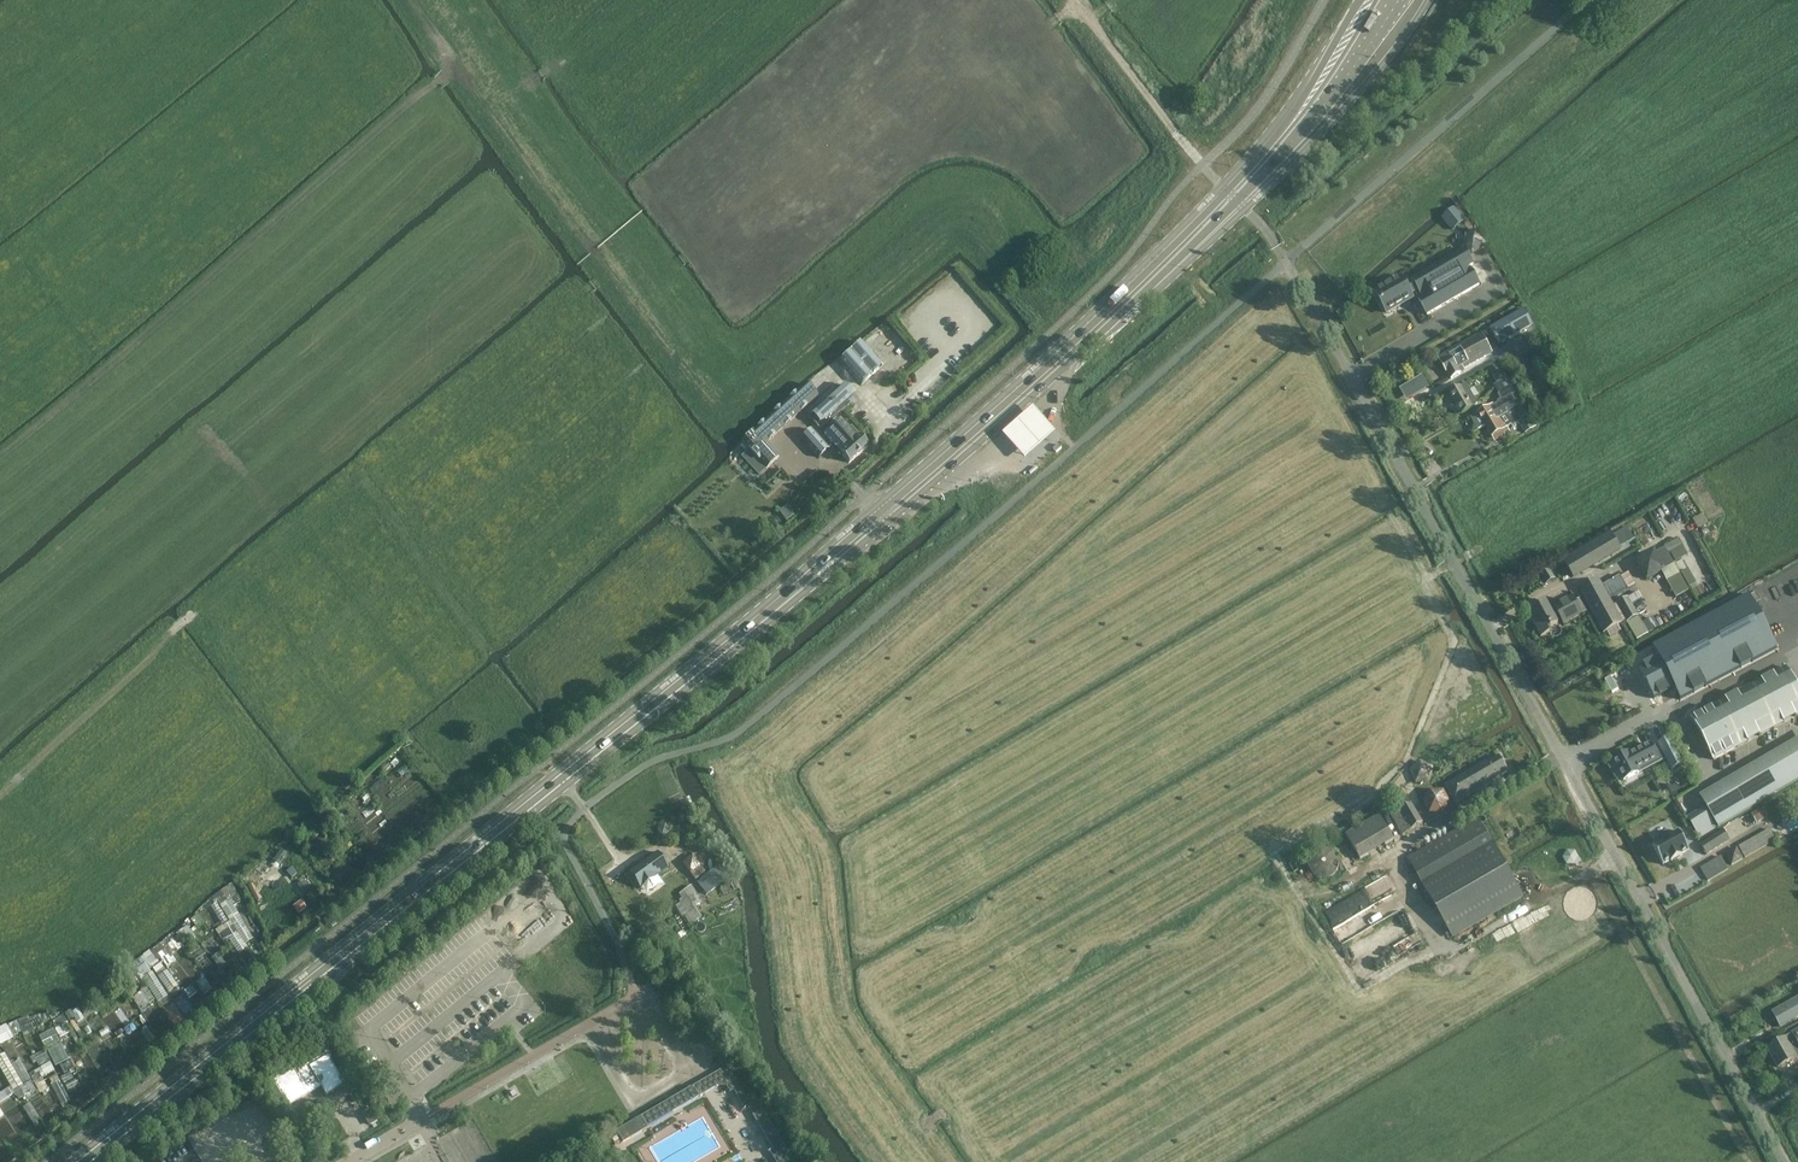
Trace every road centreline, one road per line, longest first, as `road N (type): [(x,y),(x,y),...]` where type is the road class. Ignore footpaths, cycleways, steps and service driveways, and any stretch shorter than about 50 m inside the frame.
road 1 (unclassified): [(1784,1161),(1286,261)]
road 2 (secondary): [(81,1161),(816,572)]
road 3 (track): [(0,463),(438,82),(451,61),(611,271),(598,281)]
road 4 (secondary): [(816,572),(841,562),(955,463),(1238,200),(1324,104),(1397,0)]
road 5 (secondary): [(1359,0),(1258,157),(1099,318),(816,572)]
road 6 (track): [(1431,579),(1454,647),(1405,775),(1271,850),(1360,989),(1447,945)]
road 7 (track): [(666,272),(689,255),(726,249),(974,34),(1024,31),(1080,10)]
road 8 (track): [(367,468),(175,627),(0,794)]
road 9 (track): [(1447,819),(1398,853),(1447,945),(1469,943),(1617,859)]
road 10 (track): [(1750,1161),(1589,875)]
road 11 (track): [(367,468),(598,281)]
road 12 (track): [(1072,0),(1202,164)]

